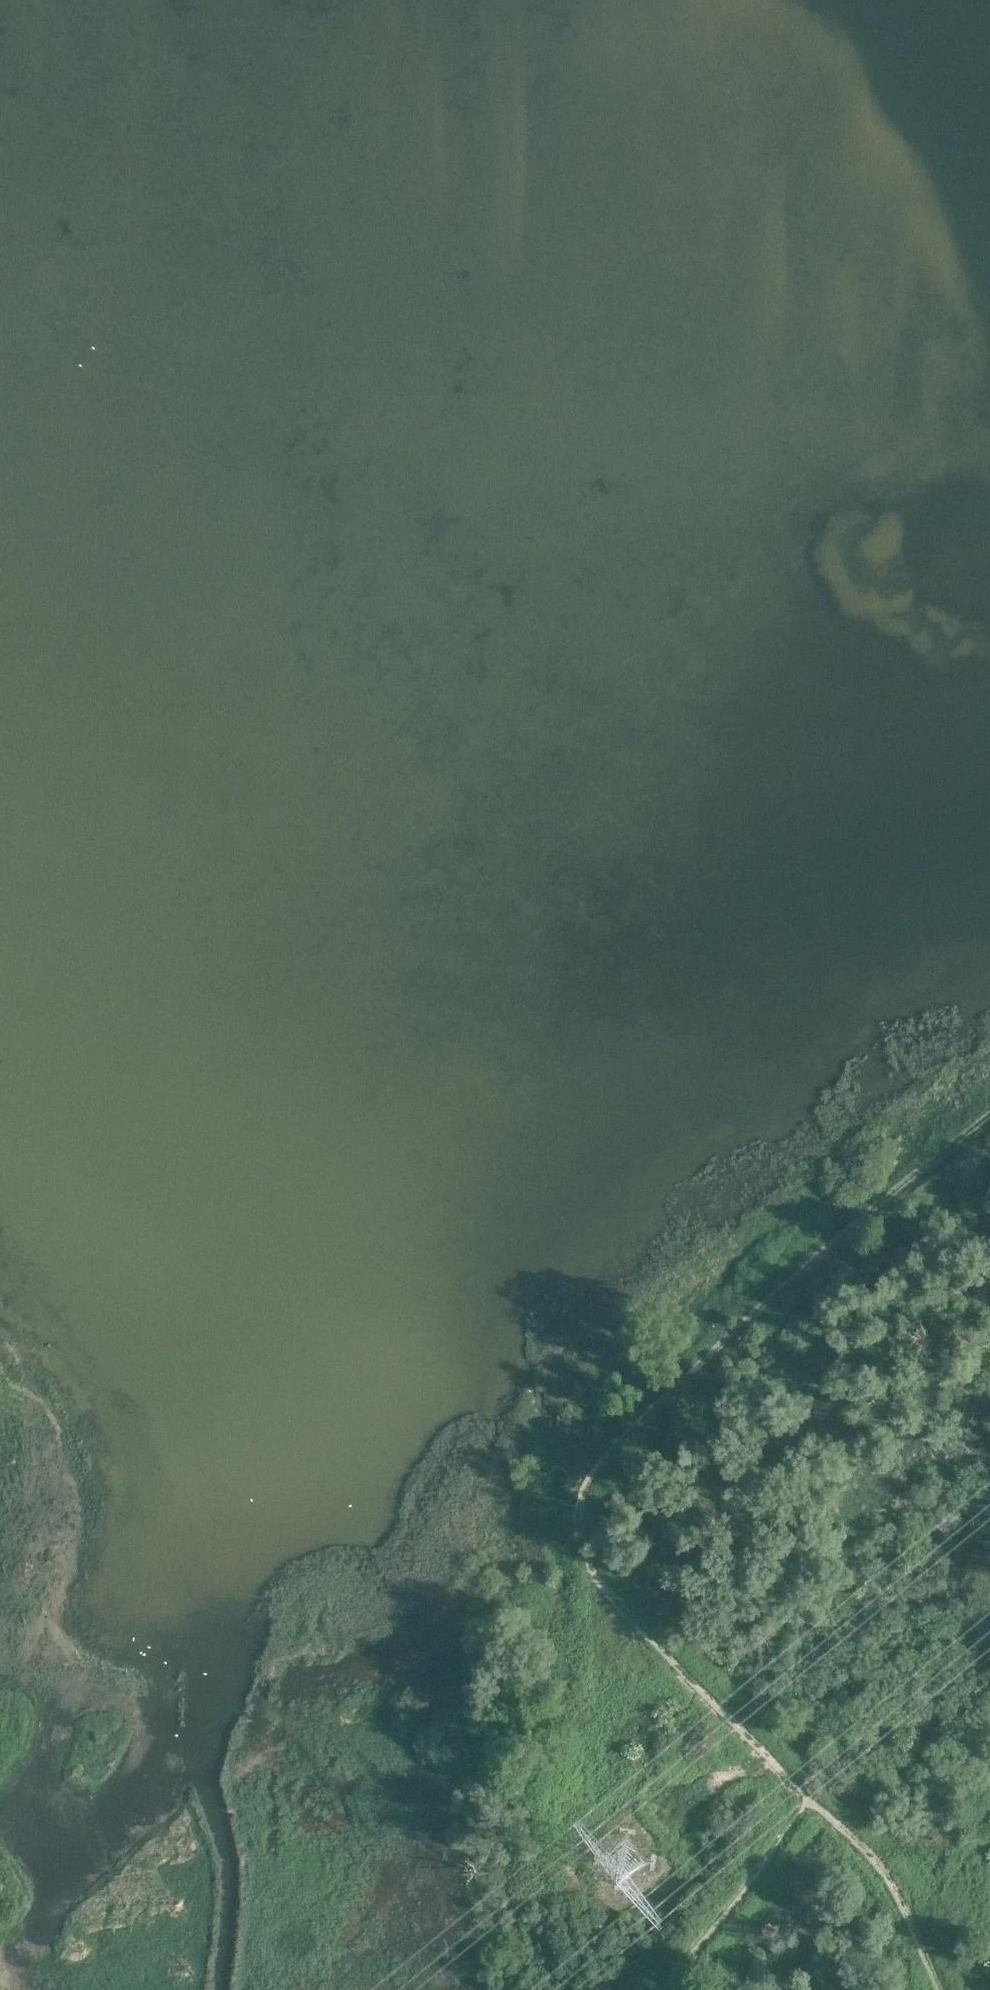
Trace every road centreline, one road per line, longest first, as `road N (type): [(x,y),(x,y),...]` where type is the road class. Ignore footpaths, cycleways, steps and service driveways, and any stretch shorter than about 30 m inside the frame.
road 1 (track): [(664,1822),(769,1760)]

